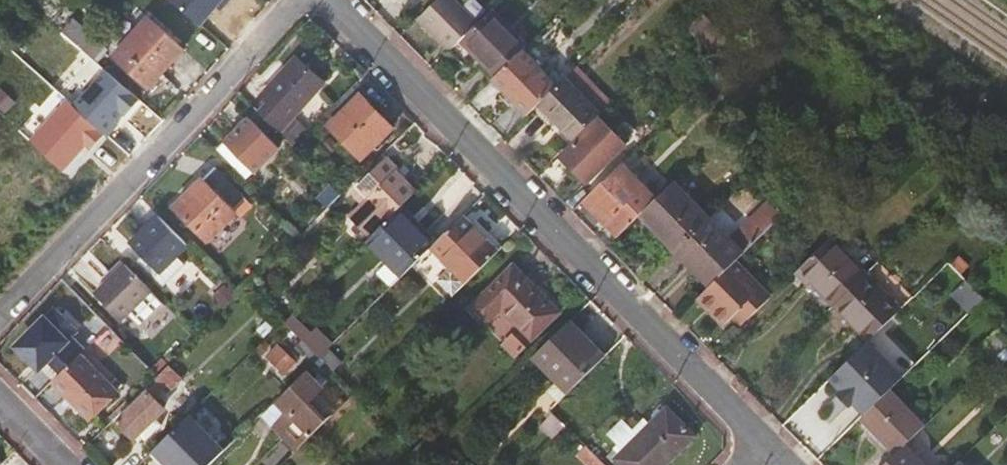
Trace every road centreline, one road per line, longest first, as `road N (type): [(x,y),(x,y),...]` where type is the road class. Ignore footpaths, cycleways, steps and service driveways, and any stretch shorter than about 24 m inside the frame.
road 1 (residential): [(330,0),(764,445)]
road 2 (residential): [(0,318),(300,0)]

